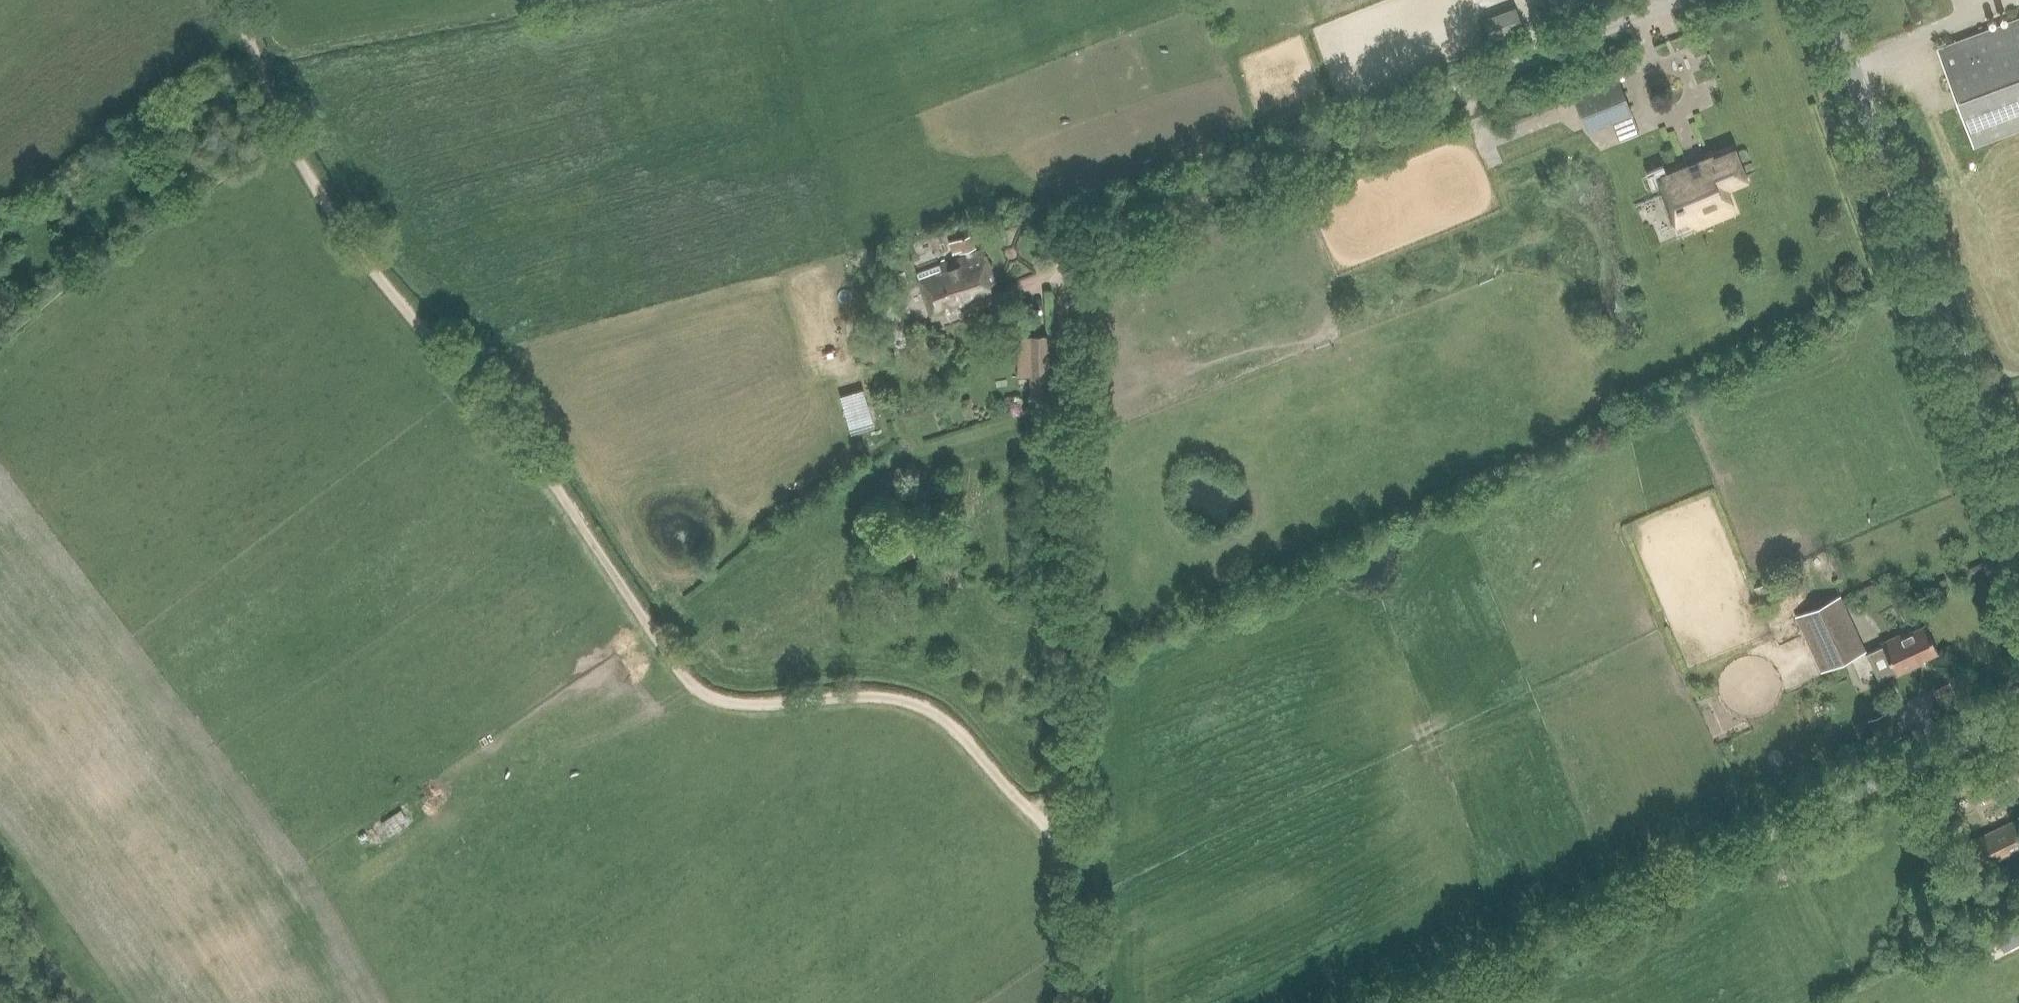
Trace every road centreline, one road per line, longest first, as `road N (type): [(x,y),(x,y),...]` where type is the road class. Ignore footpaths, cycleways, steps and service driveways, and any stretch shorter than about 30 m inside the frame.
road 1 (track): [(1068,1002),(1063,294),(1071,255),(1090,235),(1687,0)]
road 2 (track): [(285,134),(369,266),(501,416),(691,684),(737,702),(875,697),(921,707),(965,741),(1067,857)]
road 3 (unclassified): [(1435,1002),(2018,719)]
road 4 (tertiary): [(2018,518),(1826,0)]
road 5 (track): [(229,0),(285,134)]

